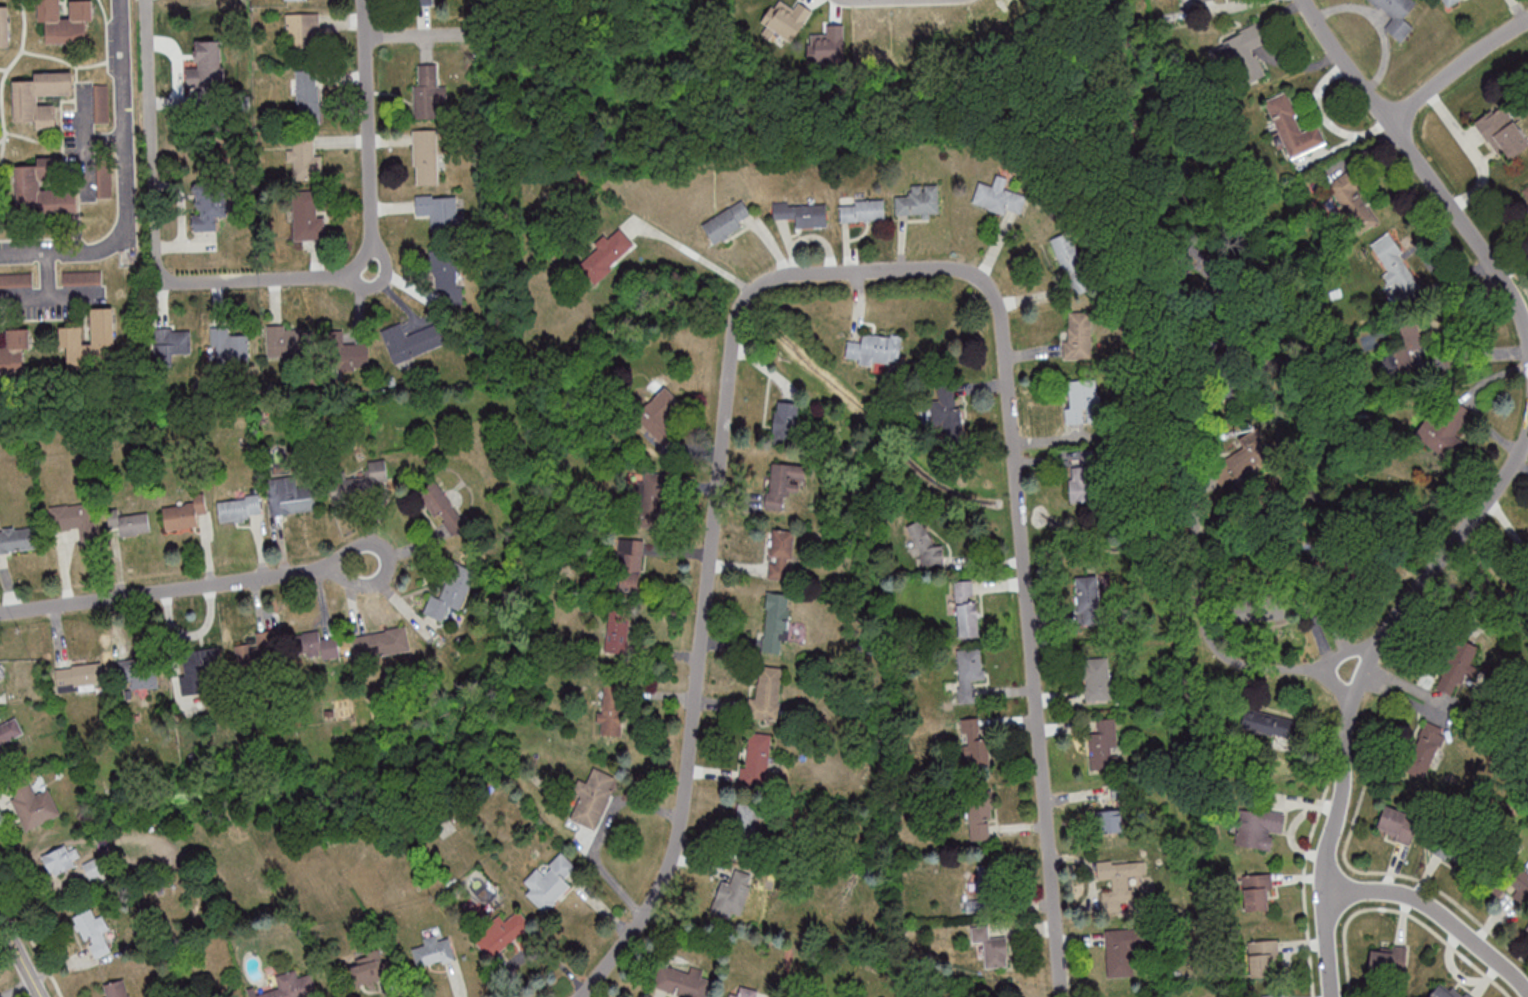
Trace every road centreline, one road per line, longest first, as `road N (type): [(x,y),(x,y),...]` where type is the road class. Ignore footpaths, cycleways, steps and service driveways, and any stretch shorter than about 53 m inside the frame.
road 1 (residential): [(995,290),(980,276),(956,271),(805,273),(756,288),(742,310),(677,851),(659,898),(582,996)]
road 2 (residential): [(1062,996),(1011,394),(995,290)]
road 3 (residential): [(1333,996),(1326,847),(1350,745),(1343,669),(1383,642),(1511,475),(1527,437)]
road 4 (residential): [(346,276),(161,280),(146,0)]
road 5 (residential): [(1527,331),(1507,284),(1305,0)]
road 6 (residential): [(1173,285),(1200,578),(1214,637),(1226,655),(1246,663)]
road 7 (residential): [(325,568),(0,614)]
road 8 (residential): [(346,276),(363,267),(372,245),(365,0)]
road 9 (residential): [(119,241),(129,214),(123,0)]
road 10 (residential): [(1327,895),(1375,890),(1429,906),(1527,990)]
road 11 (residential): [(1390,123),(1527,19)]
road 12 (residential): [(325,568),(359,543),(381,548),(386,559),(379,580),(368,585),(325,568)]
road 13 (residential): [(119,241),(0,257)]

